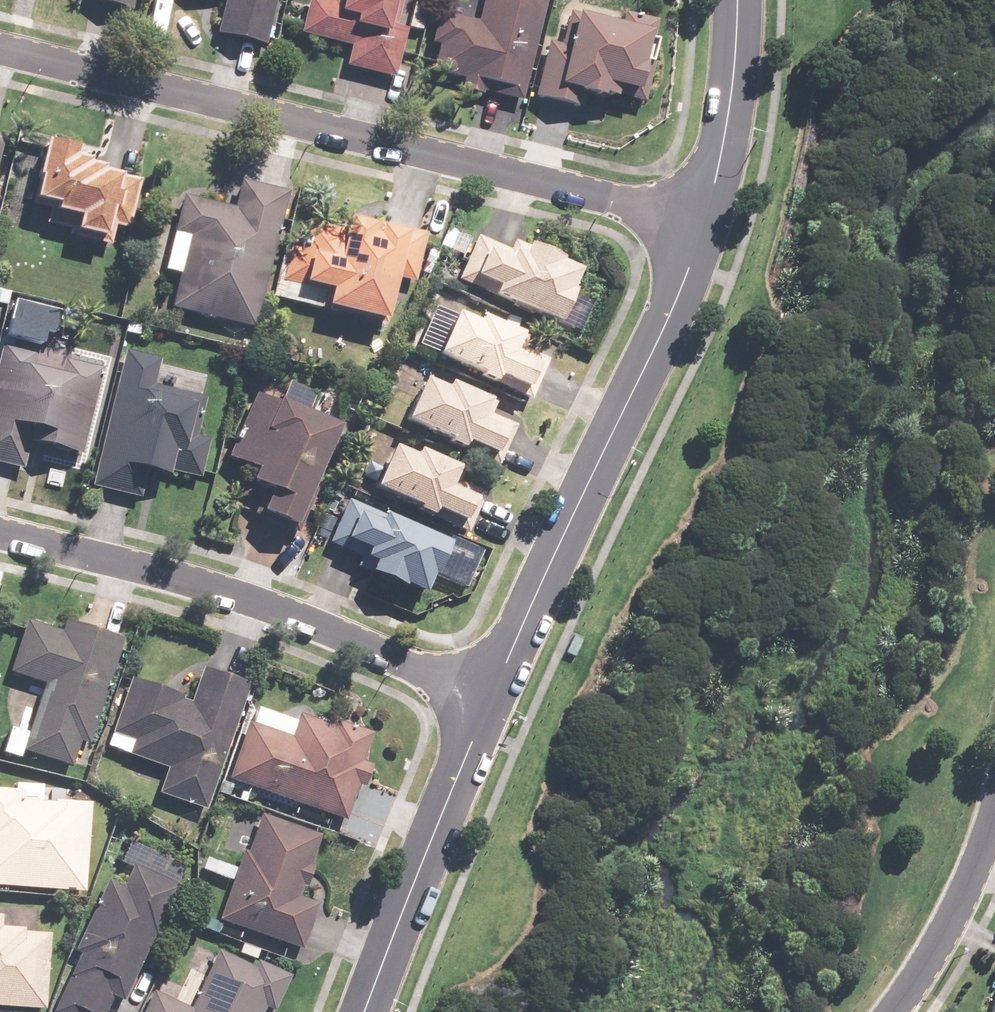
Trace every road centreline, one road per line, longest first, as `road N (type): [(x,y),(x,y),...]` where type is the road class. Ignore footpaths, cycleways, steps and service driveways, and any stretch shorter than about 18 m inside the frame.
road 1 (residential): [(0,49),(703,221)]
road 2 (residential): [(703,221),(489,694)]
road 3 (residential): [(489,694),(209,587),(0,536)]
road 4 (residential): [(489,694),(364,1011)]
road 5 (residential): [(890,1011),(972,877),(994,812)]
road 6 (residential): [(737,0),(723,141),(703,221)]

